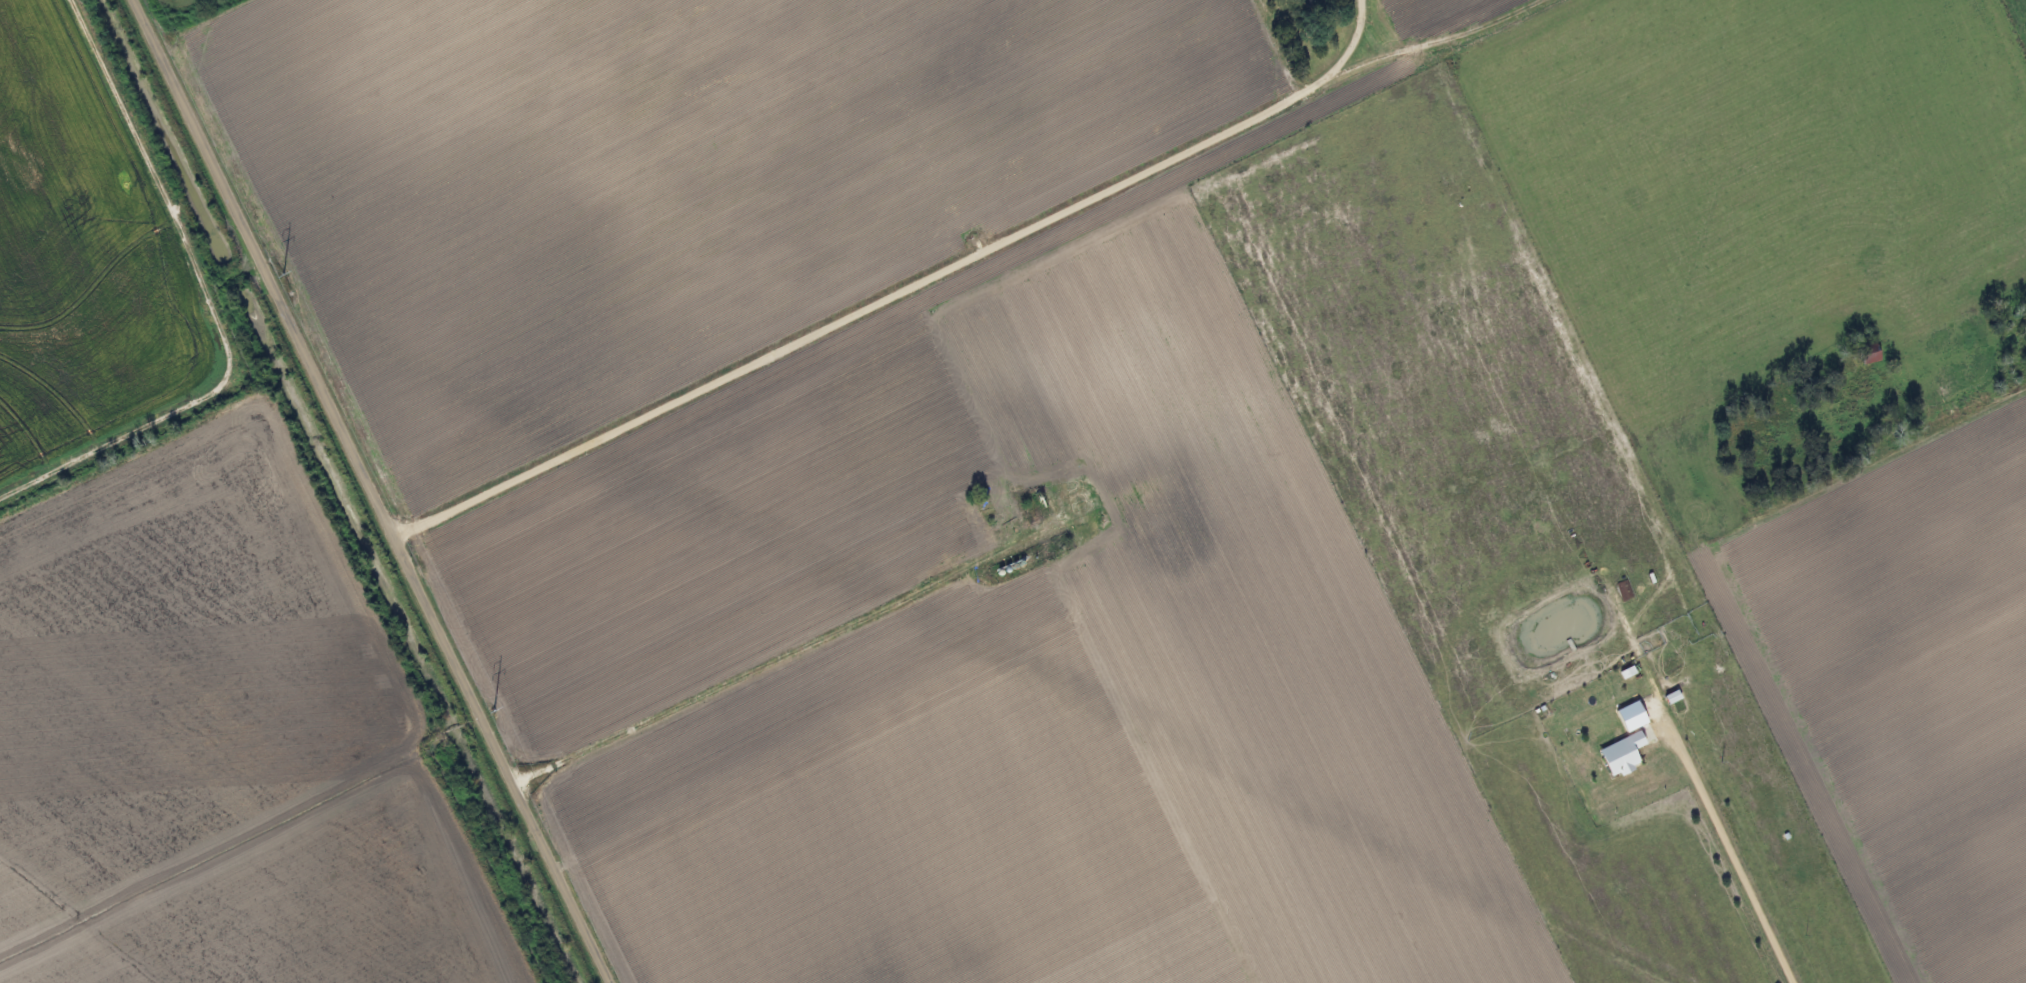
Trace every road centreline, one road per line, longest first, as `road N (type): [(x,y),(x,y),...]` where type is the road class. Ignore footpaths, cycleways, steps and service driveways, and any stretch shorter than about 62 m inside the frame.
road 1 (residential): [(605,982),(131,0)]
road 2 (track): [(511,783),(1053,530)]

